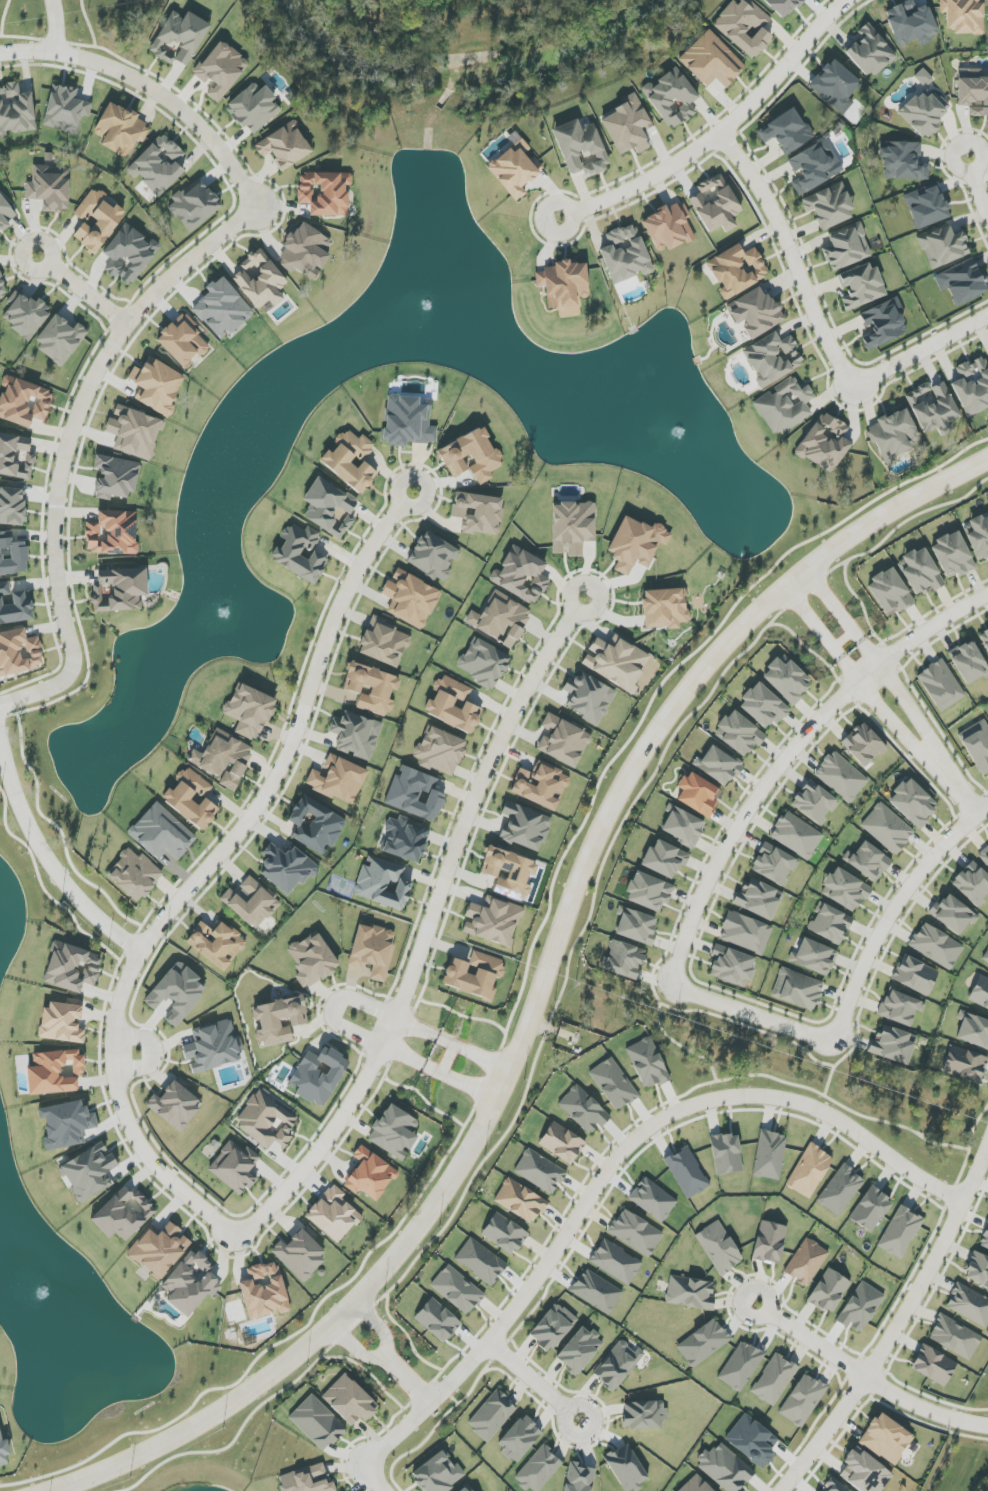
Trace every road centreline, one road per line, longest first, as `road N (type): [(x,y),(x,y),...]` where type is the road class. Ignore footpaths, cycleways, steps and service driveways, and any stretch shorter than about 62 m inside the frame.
road 1 (tertiary): [(55,1490),(202,1422),(271,1377),(361,1299),(478,1142),(588,847),(627,769),(670,709),(727,638),(807,566),(887,511),(987,458)]
road 2 (residential): [(411,494),(346,590),(270,788),(136,955),(120,1003),(113,1072),(133,1136),(160,1172),(232,1230)]
road 3 (residential): [(962,1201),(840,1120),(794,1100),(733,1098),(668,1117),(606,1173),(471,1364),(364,1462)]
road 4 (residential): [(232,1230),(263,1218),(363,1086),(410,986),(490,754),(589,595)]
road 5 (residential): [(756,1015),(673,987),(727,847),(788,758),(861,682),(987,596)]
road 6 (residential): [(258,210),(134,313),(74,419),(55,554),(73,671)]
road 7 (residential): [(780,1490),(922,1285),(987,1149)]
road 8 (residential): [(511,1069),(353,999),(335,1005),(331,1019),(339,1027),(499,1098)]
road 9 (residential): [(987,807),(924,867),(894,909),(838,1043),(756,1015)]
road 10 (residential): [(848,0),(722,133),(633,188),(560,219)]
road 11 (residential): [(0,54),(79,57),(153,88),(212,138),(258,210)]
road 12 (residential): [(860,385),(819,320),(764,189),(722,133)]
road 13 (residential): [(987,1427),(913,1405),(755,1303)]
road 14 (residential): [(136,955),(65,886),(33,837),(0,741)]
road 15 (residential): [(933,757),(882,665),(807,566)]
road 16 (residential): [(782,586),(933,757)]
road 17 (residential): [(860,385),(987,318)]
road 18 (residential): [(331,1327),(361,1353),(385,1355),(383,1326),(361,1299)]
road 19 (residential): [(490,1342),(581,1421)]

